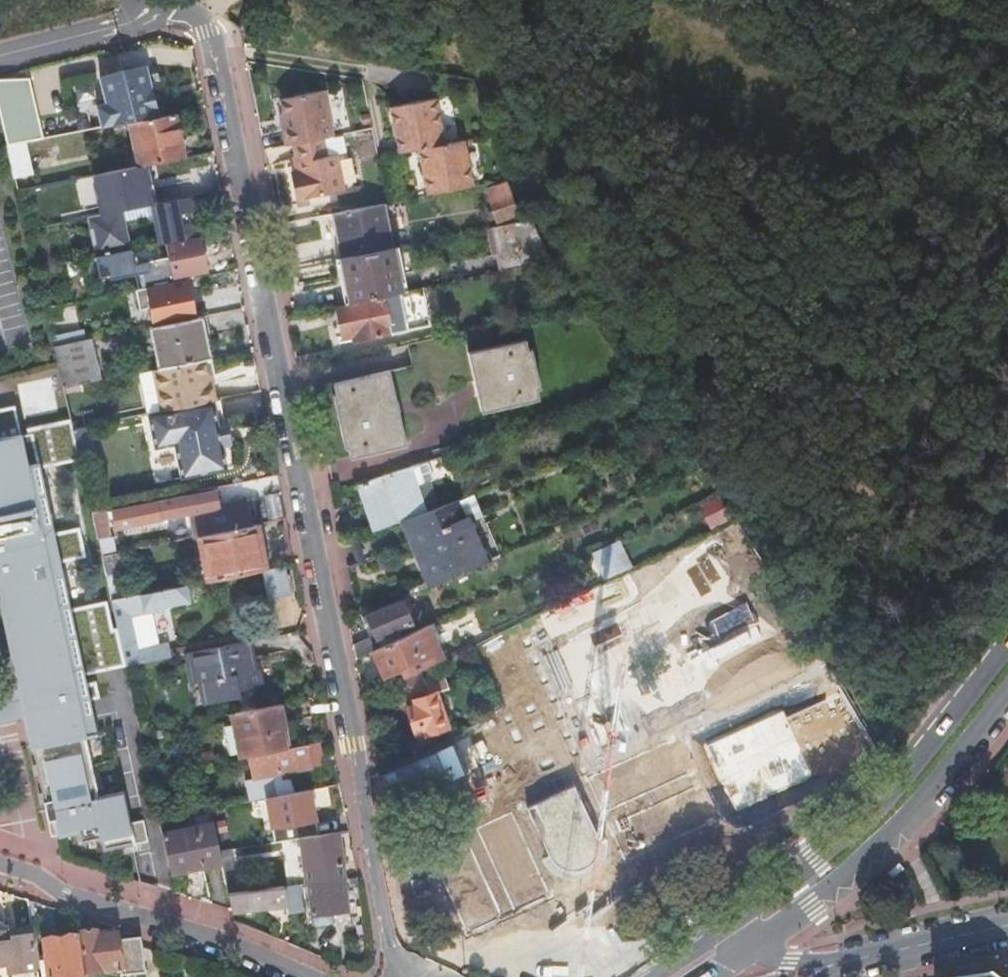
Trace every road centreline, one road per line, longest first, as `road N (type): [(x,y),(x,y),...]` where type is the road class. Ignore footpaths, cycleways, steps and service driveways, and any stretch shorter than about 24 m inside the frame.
road 1 (residential): [(396,976),(198,6),(188,0)]
road 2 (track): [(551,0),(822,430),(904,483),(956,481),(1007,444)]
road 3 (tertiary): [(1007,647),(860,820),(706,941)]
road 4 (tertiary): [(741,953),(891,837),(1007,690)]
road 5 (residential): [(0,863),(71,896),(239,946),(311,976)]
road 6 (track): [(1007,193),(870,55),(832,0)]
road 7 (residential): [(1007,925),(845,962)]

